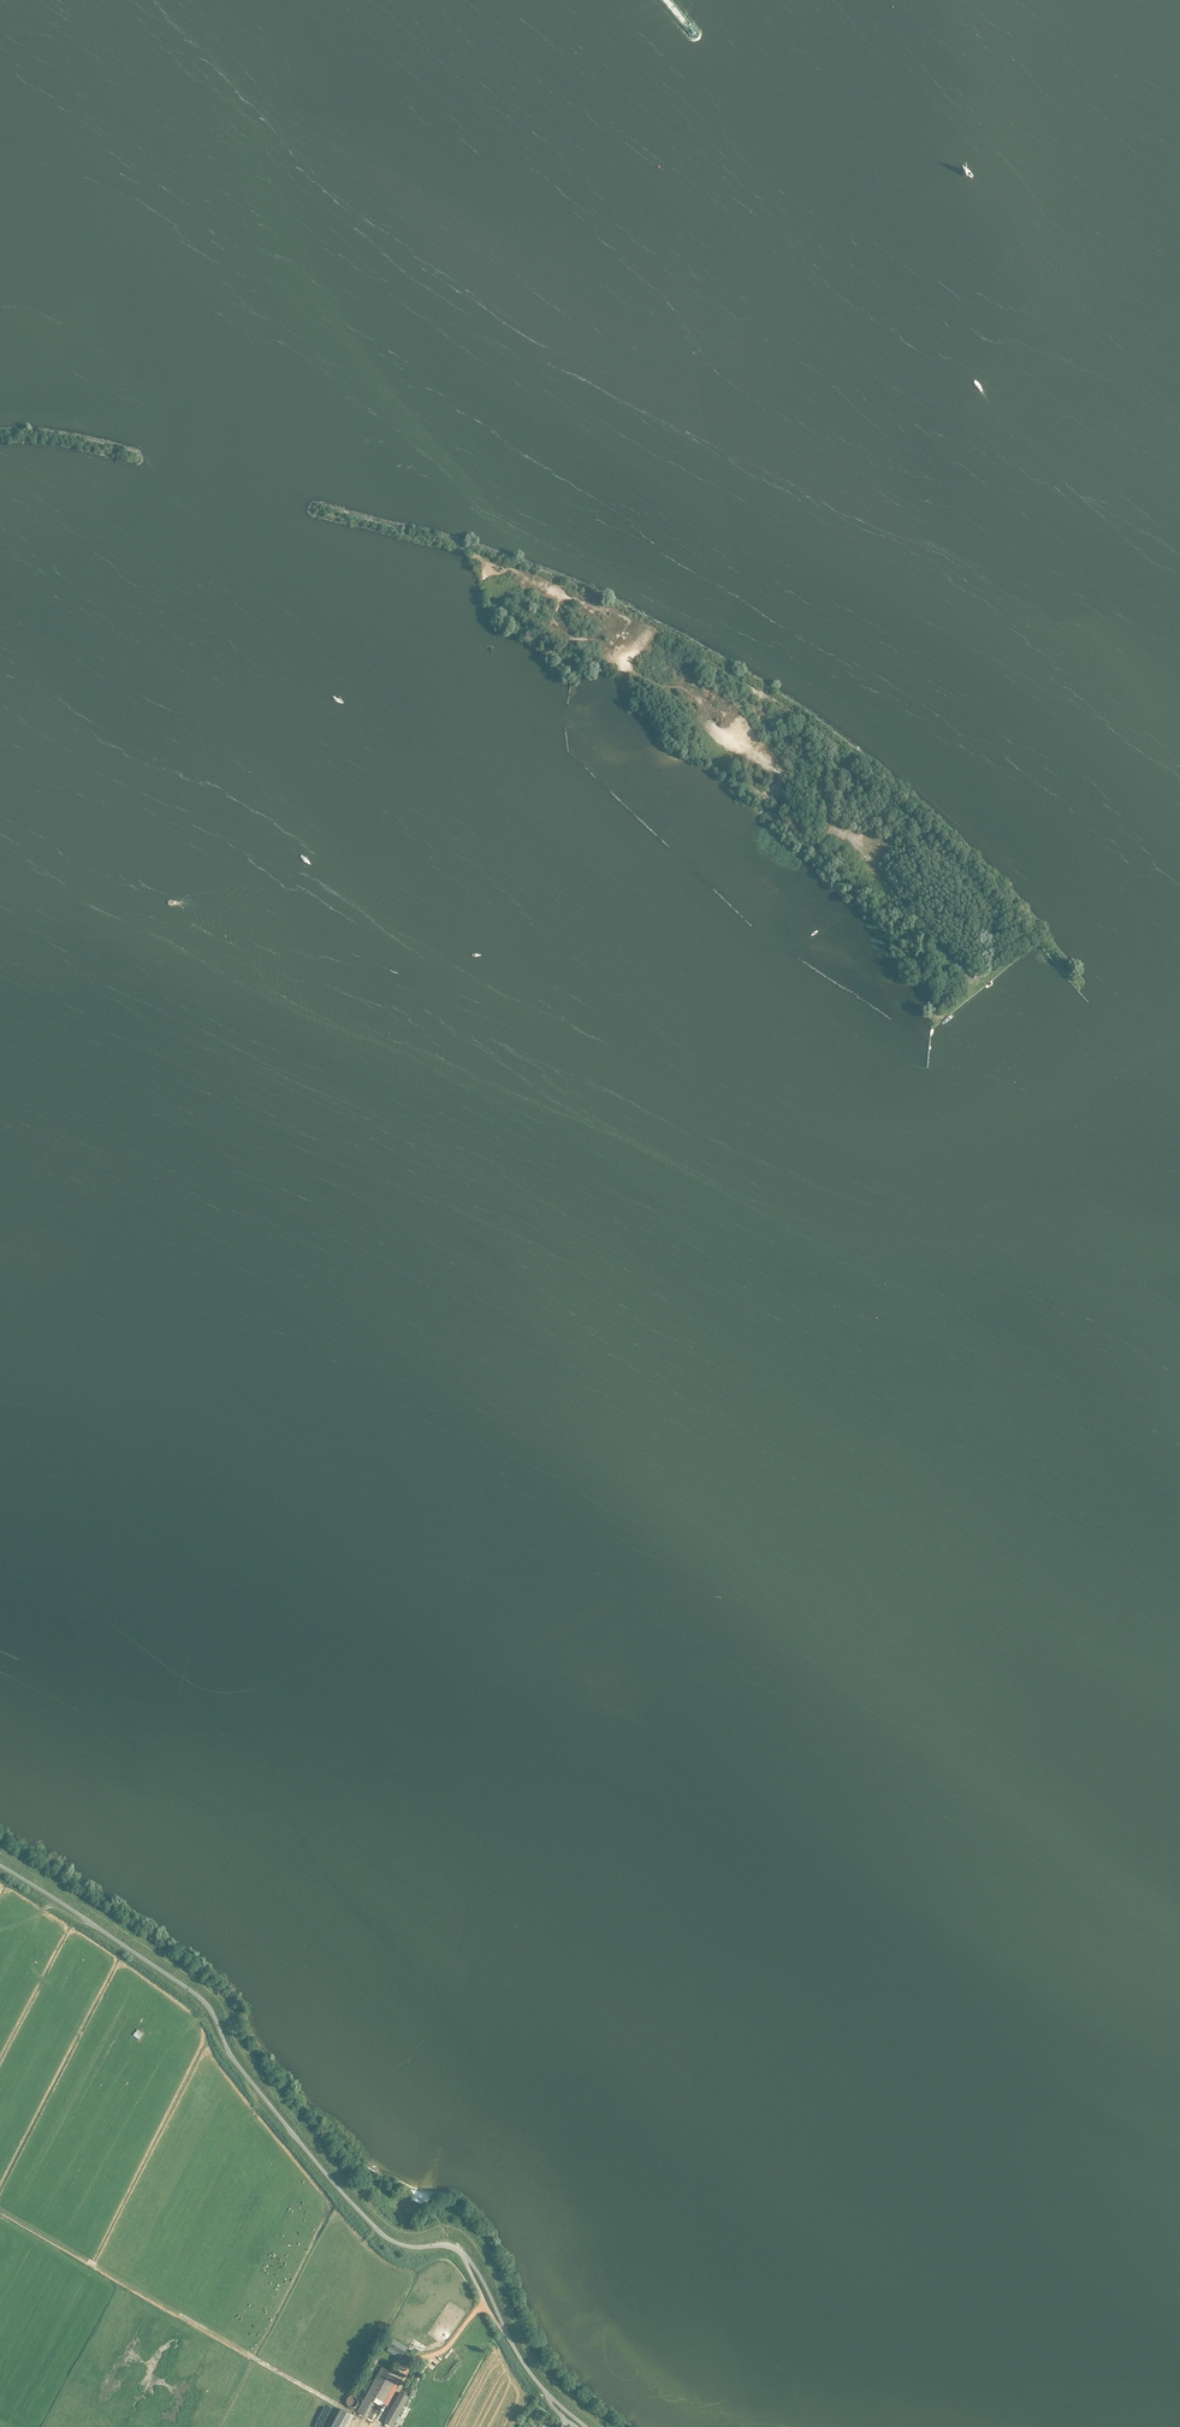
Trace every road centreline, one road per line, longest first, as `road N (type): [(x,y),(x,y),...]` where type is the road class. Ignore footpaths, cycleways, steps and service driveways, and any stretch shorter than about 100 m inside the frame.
road 1 (unclassified): [(586,2426),(522,2363),(474,2267),(444,2245),(406,2247),(375,2229),(246,2077),(199,1997),(0,1866)]
road 2 (track): [(378,2426),(0,2209)]

